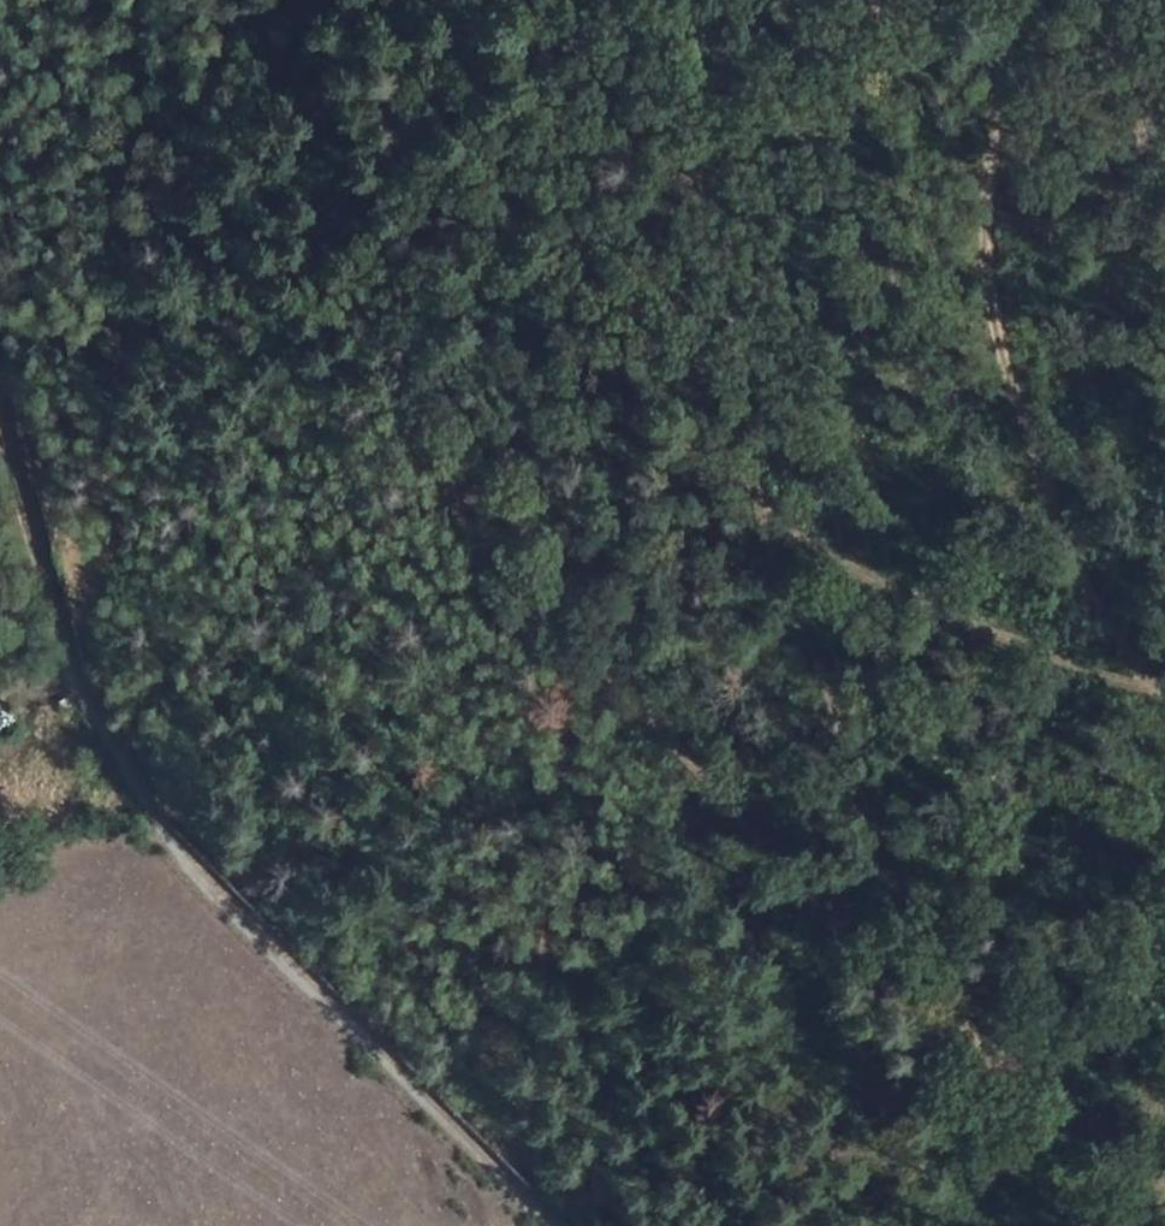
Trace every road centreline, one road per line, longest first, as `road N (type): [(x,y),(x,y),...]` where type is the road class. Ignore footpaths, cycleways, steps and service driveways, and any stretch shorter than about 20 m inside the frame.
road 1 (track): [(1164,1189),(897,984),(573,669),(573,806),(517,1209)]
road 2 (track): [(705,0),(740,271),(781,409),(791,521),(812,621),(897,847),(897,984)]
road 3 (track): [(517,1209),(174,859),(74,700),(0,437)]
road 4 (track): [(573,669),(474,550),(422,435),(400,338),(394,0)]
road 5 (track): [(1164,637),(1014,360),(991,135),(1012,0)]
road 6 (track): [(151,0),(116,554)]

